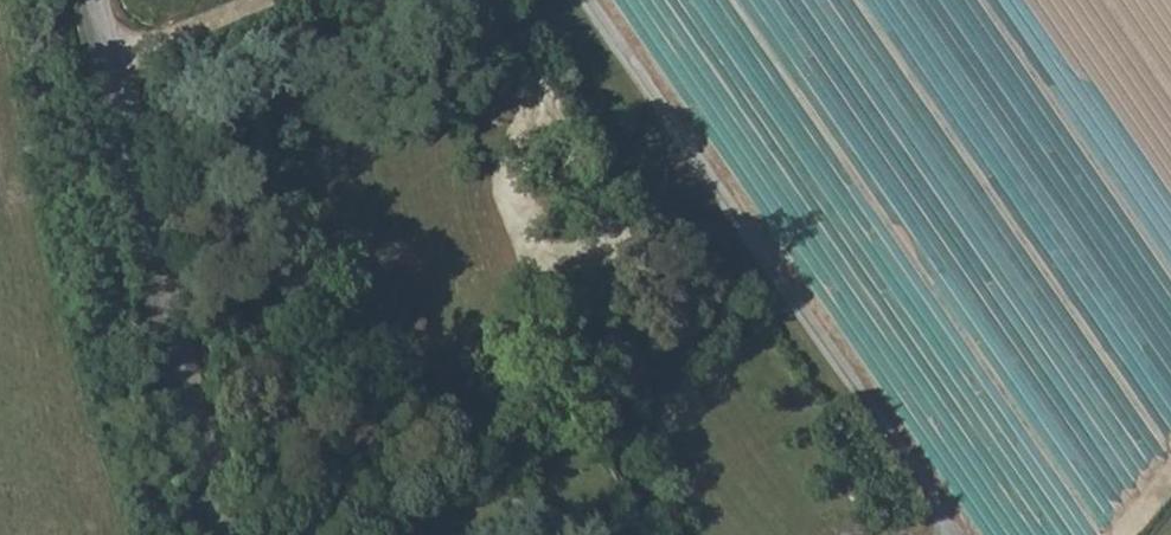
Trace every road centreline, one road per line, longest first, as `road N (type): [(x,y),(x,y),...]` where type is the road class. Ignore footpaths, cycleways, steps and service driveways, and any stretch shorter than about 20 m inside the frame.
road 1 (unclassified): [(588,0),(949,534)]
road 2 (tertiary): [(91,0),(217,534)]

